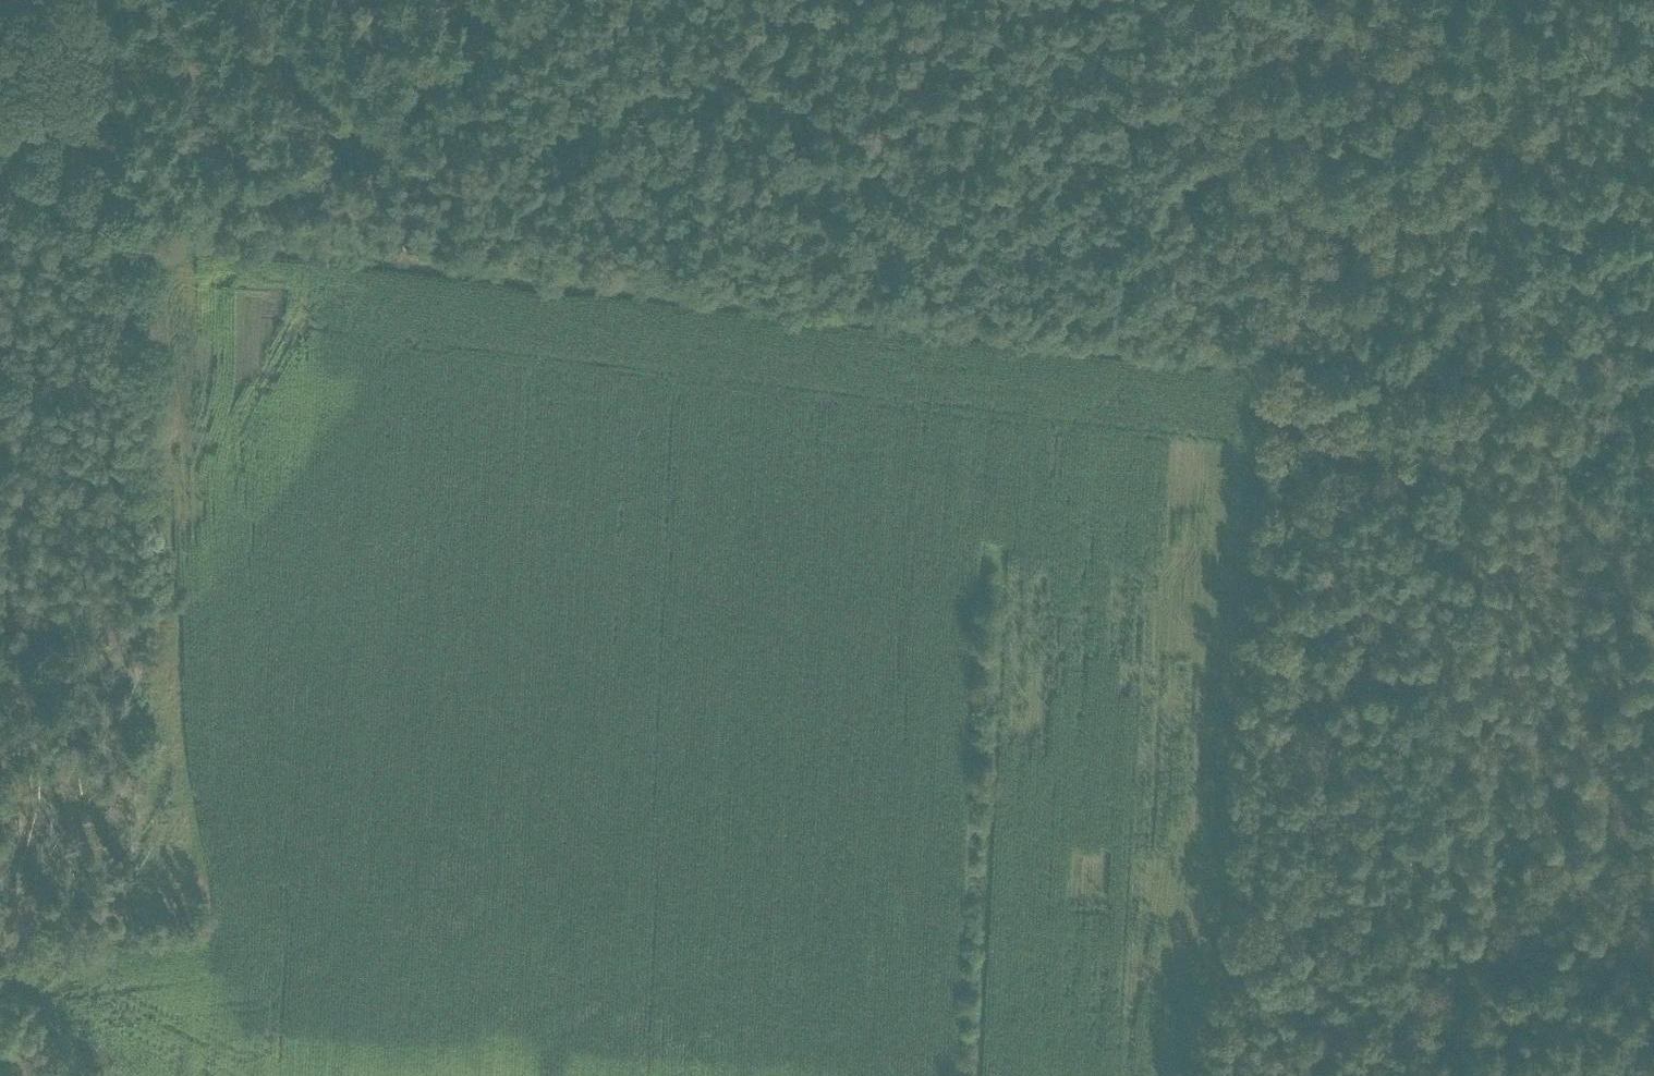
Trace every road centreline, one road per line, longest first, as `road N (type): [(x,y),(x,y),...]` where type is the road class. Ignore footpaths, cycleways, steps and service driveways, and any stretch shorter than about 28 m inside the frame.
road 1 (track): [(0,930),(178,913),(167,597),(128,202),(108,31),(87,0)]
road 2 (track): [(1526,0),(1503,385),(1653,404)]
road 3 (track): [(128,202),(250,208),(532,0)]
road 4 (track): [(1503,385),(1294,358)]
road 5 (track): [(103,0),(79,30),(0,53)]

